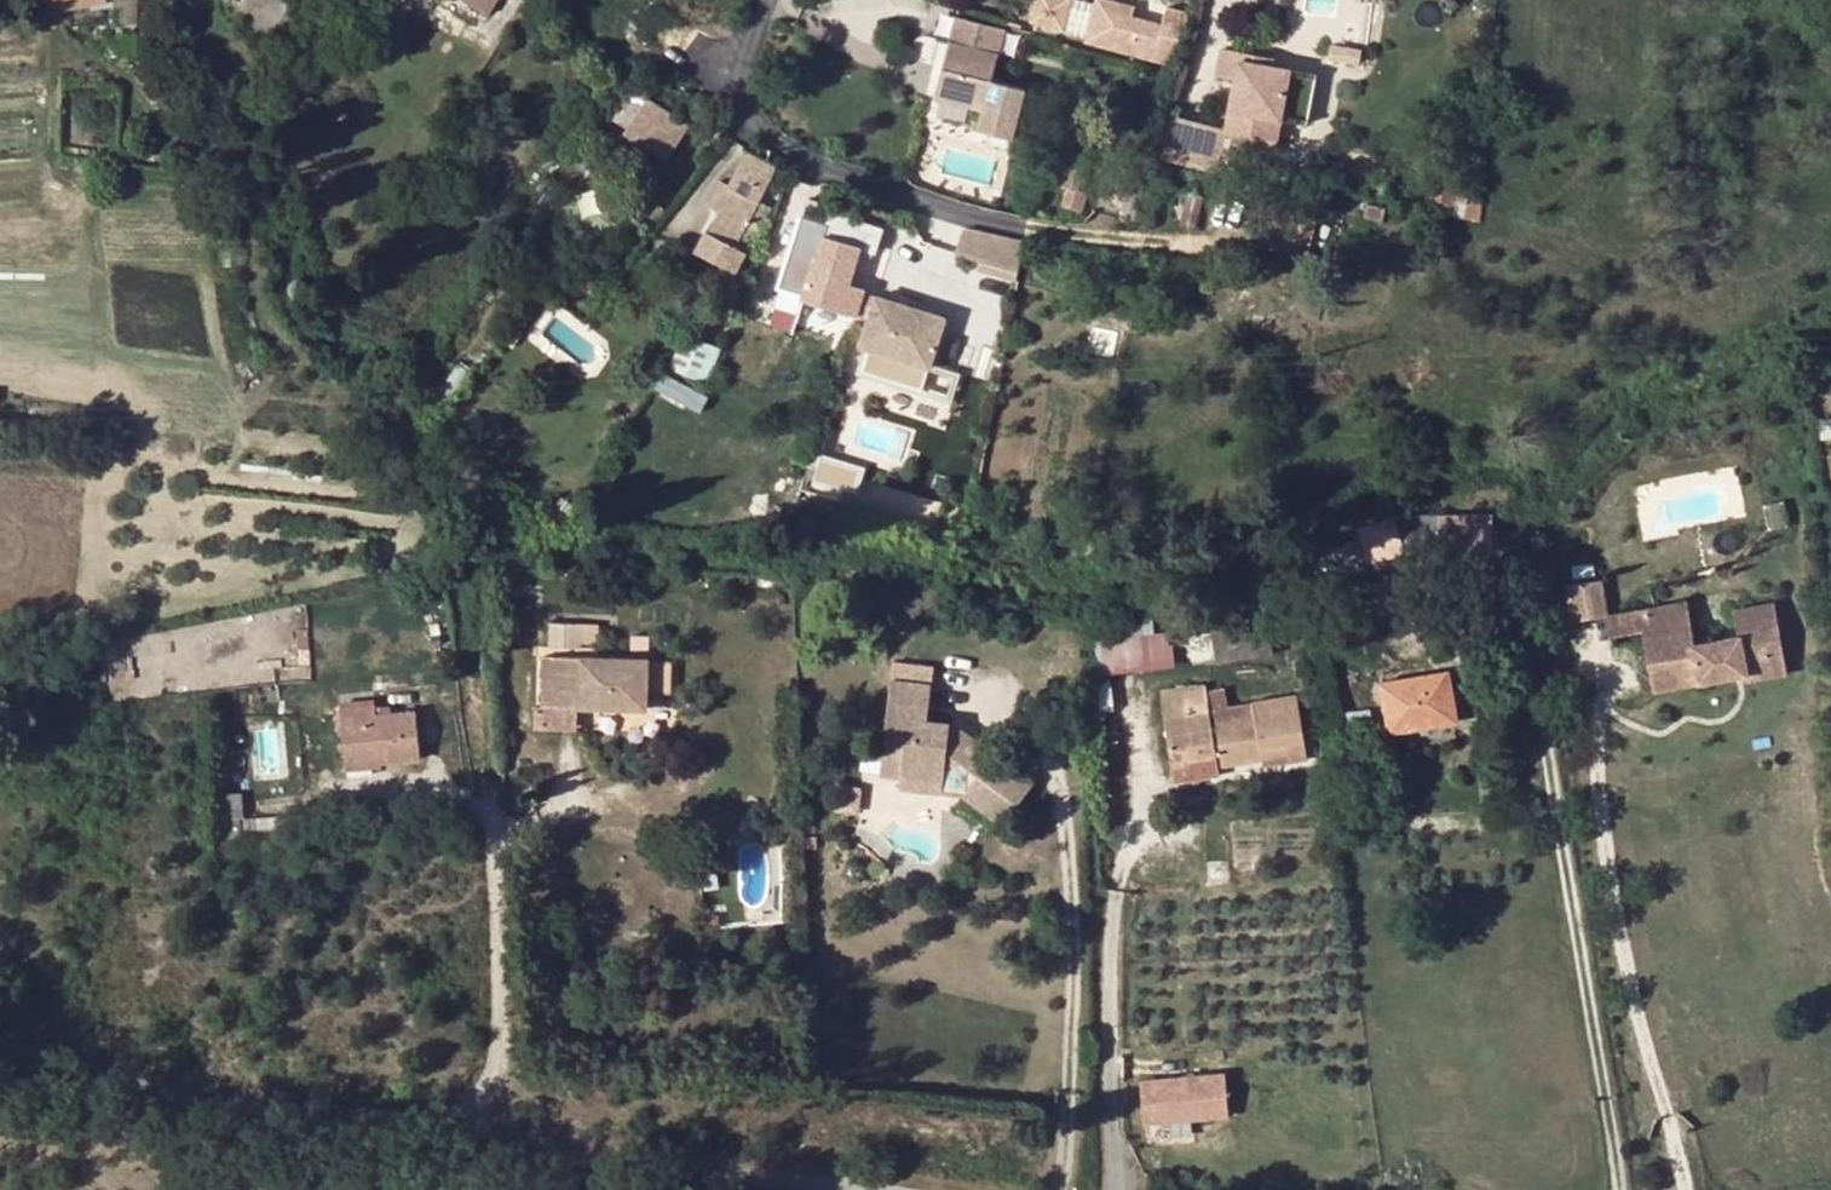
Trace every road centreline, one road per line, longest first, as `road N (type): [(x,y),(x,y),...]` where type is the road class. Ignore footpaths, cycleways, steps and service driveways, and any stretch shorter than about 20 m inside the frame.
road 1 (unclassified): [(783,1189),(572,1169),(330,1118),(0,1032)]
road 2 (residential): [(782,0),(752,87),(752,124),(783,153),(951,209)]

